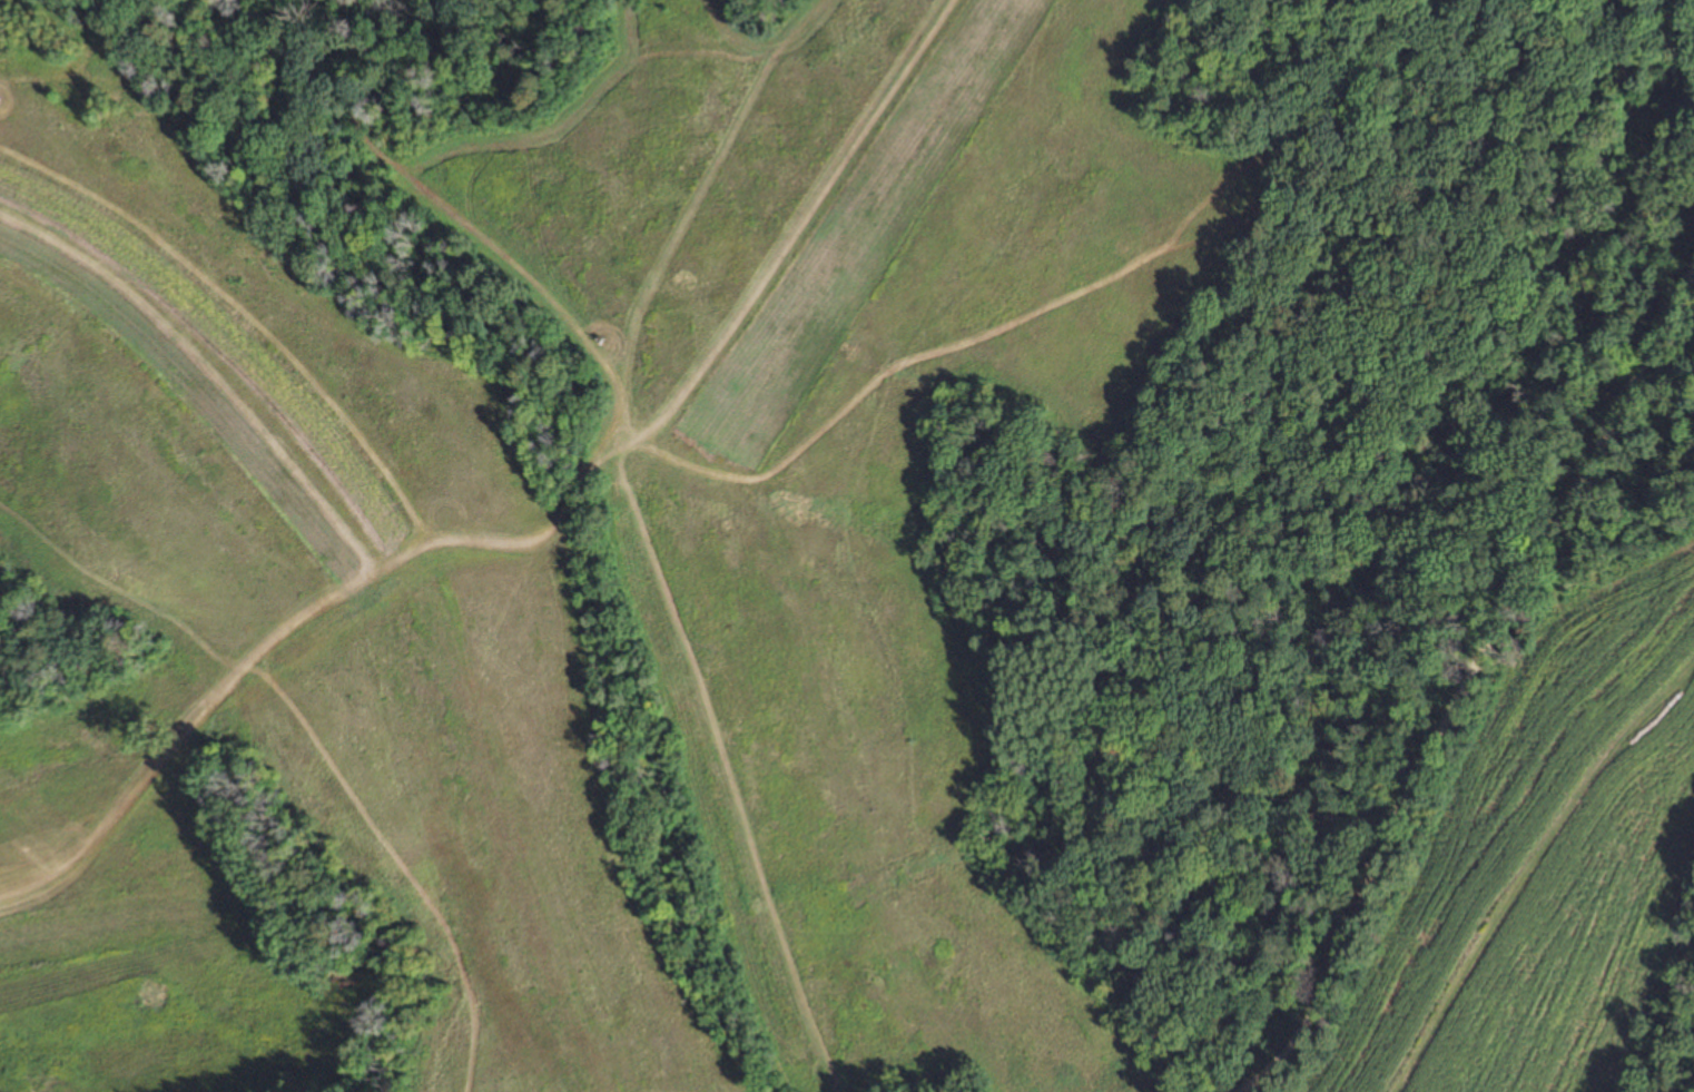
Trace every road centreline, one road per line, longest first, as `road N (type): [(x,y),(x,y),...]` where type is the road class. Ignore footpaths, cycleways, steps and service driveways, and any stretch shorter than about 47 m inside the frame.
road 1 (residential): [(1263,1091),(1337,1009),(1693,342)]

